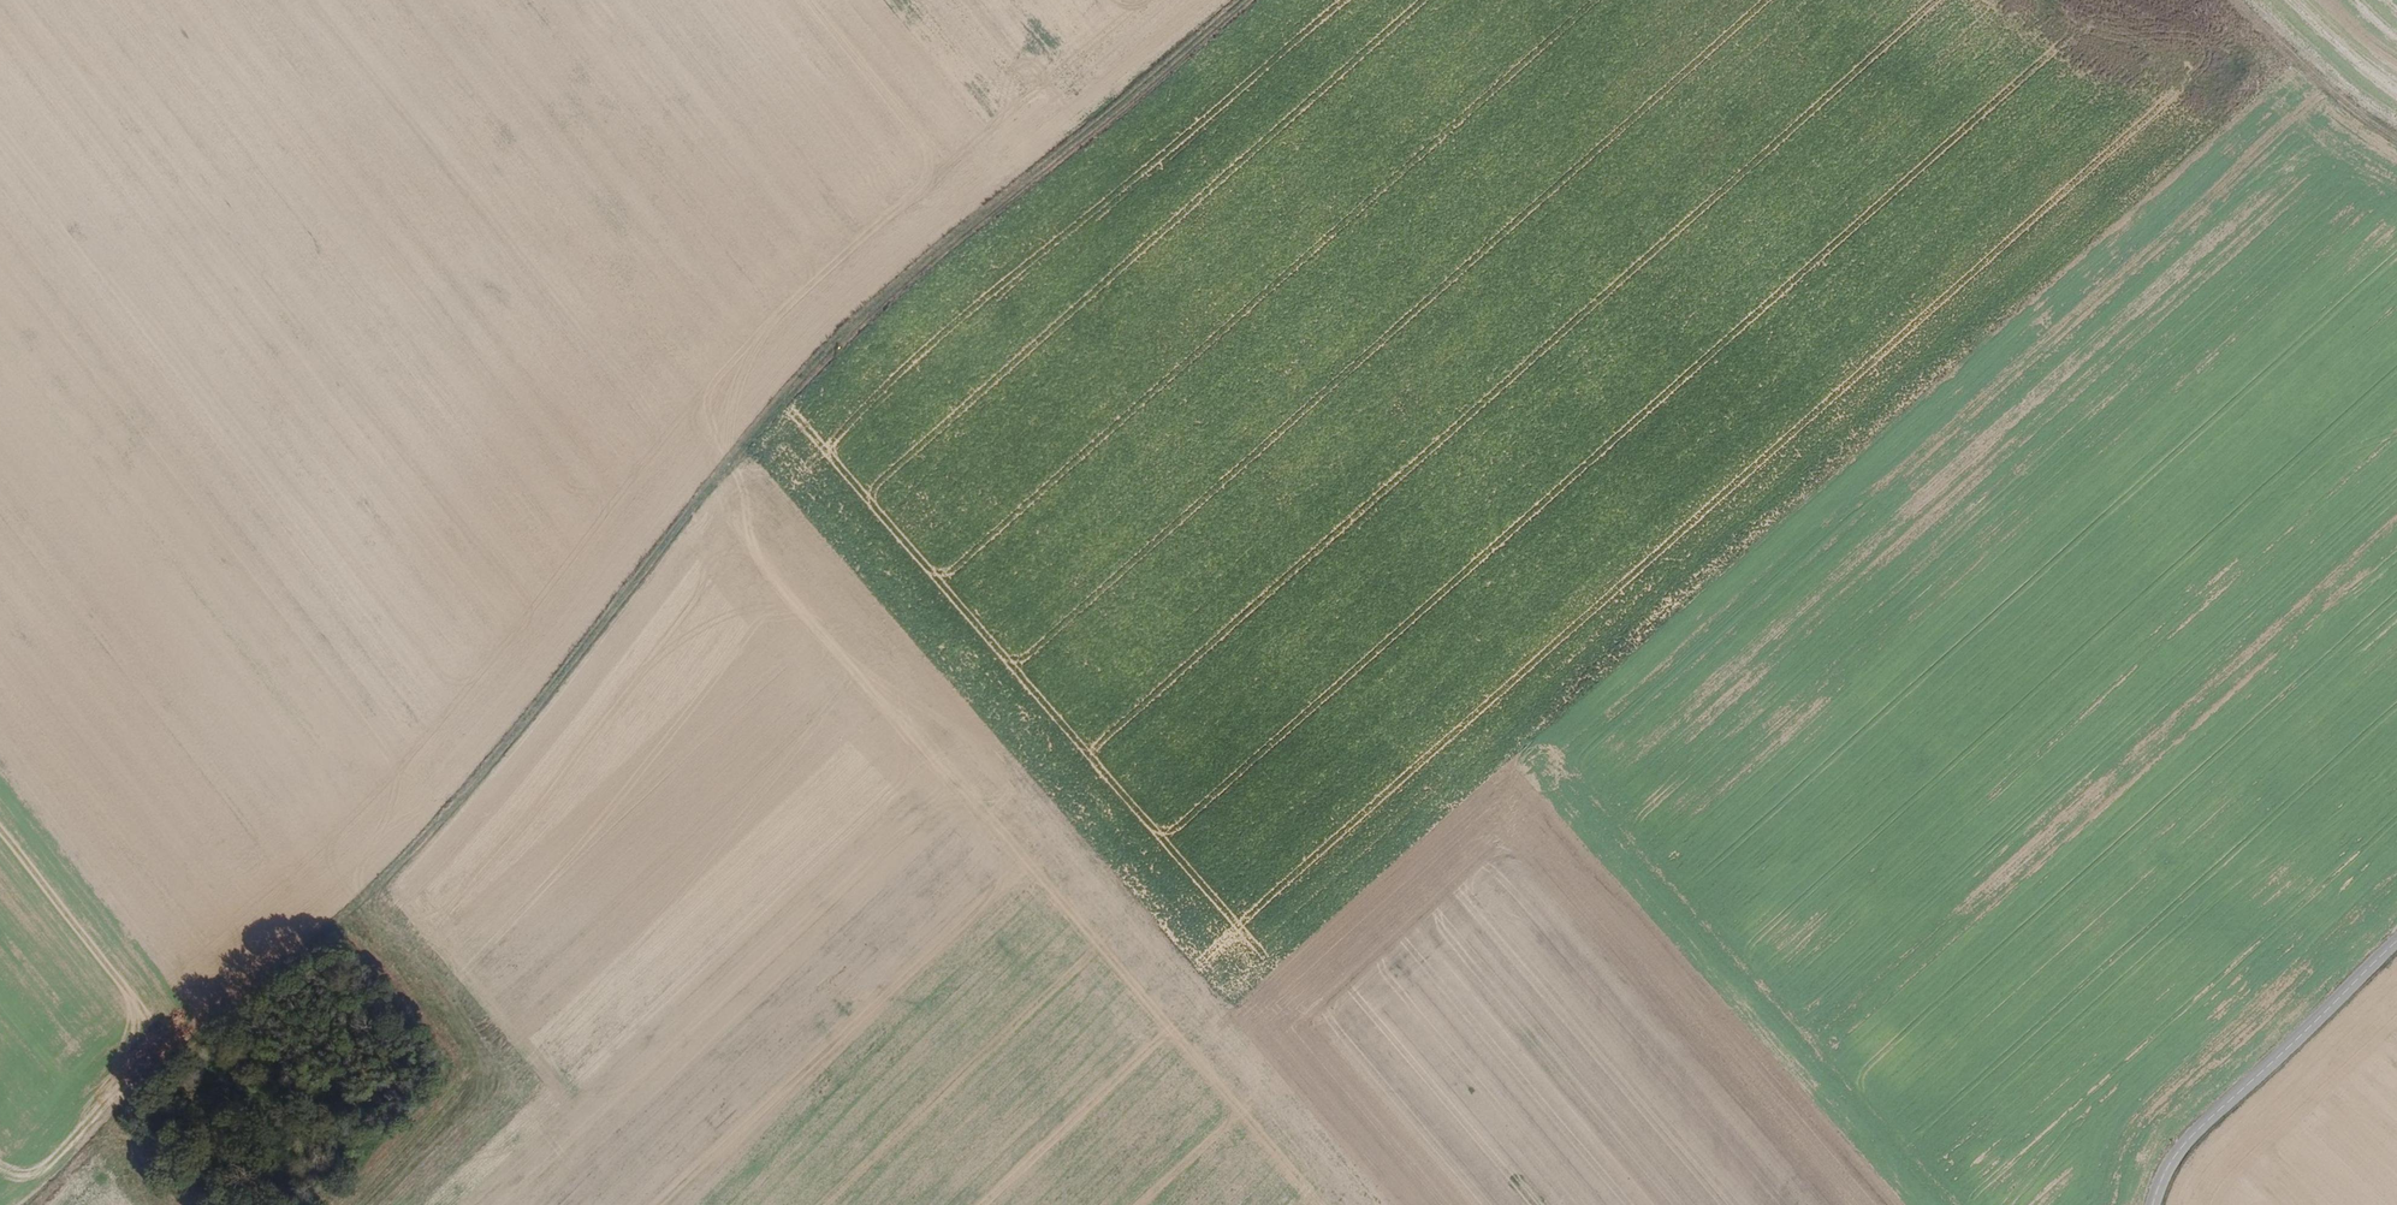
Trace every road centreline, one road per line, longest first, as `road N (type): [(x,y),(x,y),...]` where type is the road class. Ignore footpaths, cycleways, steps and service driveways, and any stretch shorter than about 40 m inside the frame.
road 1 (track): [(29,1204),(202,1035),(397,867),(802,375),(864,315),(1246,0)]
road 2 (tertiary): [(2153,1204),(2189,1137),(2396,941)]
road 3 (track): [(2396,140),(2306,71),(2234,0)]

